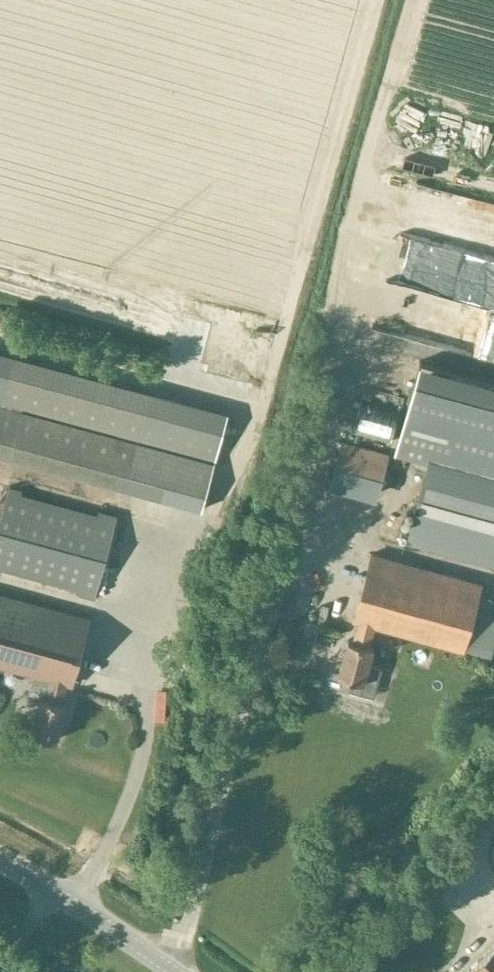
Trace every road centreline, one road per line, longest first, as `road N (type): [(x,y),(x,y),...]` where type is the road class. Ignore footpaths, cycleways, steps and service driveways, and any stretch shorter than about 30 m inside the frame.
road 1 (track): [(268,389),(375,0)]
road 2 (tertiary): [(173,971),(0,859)]

